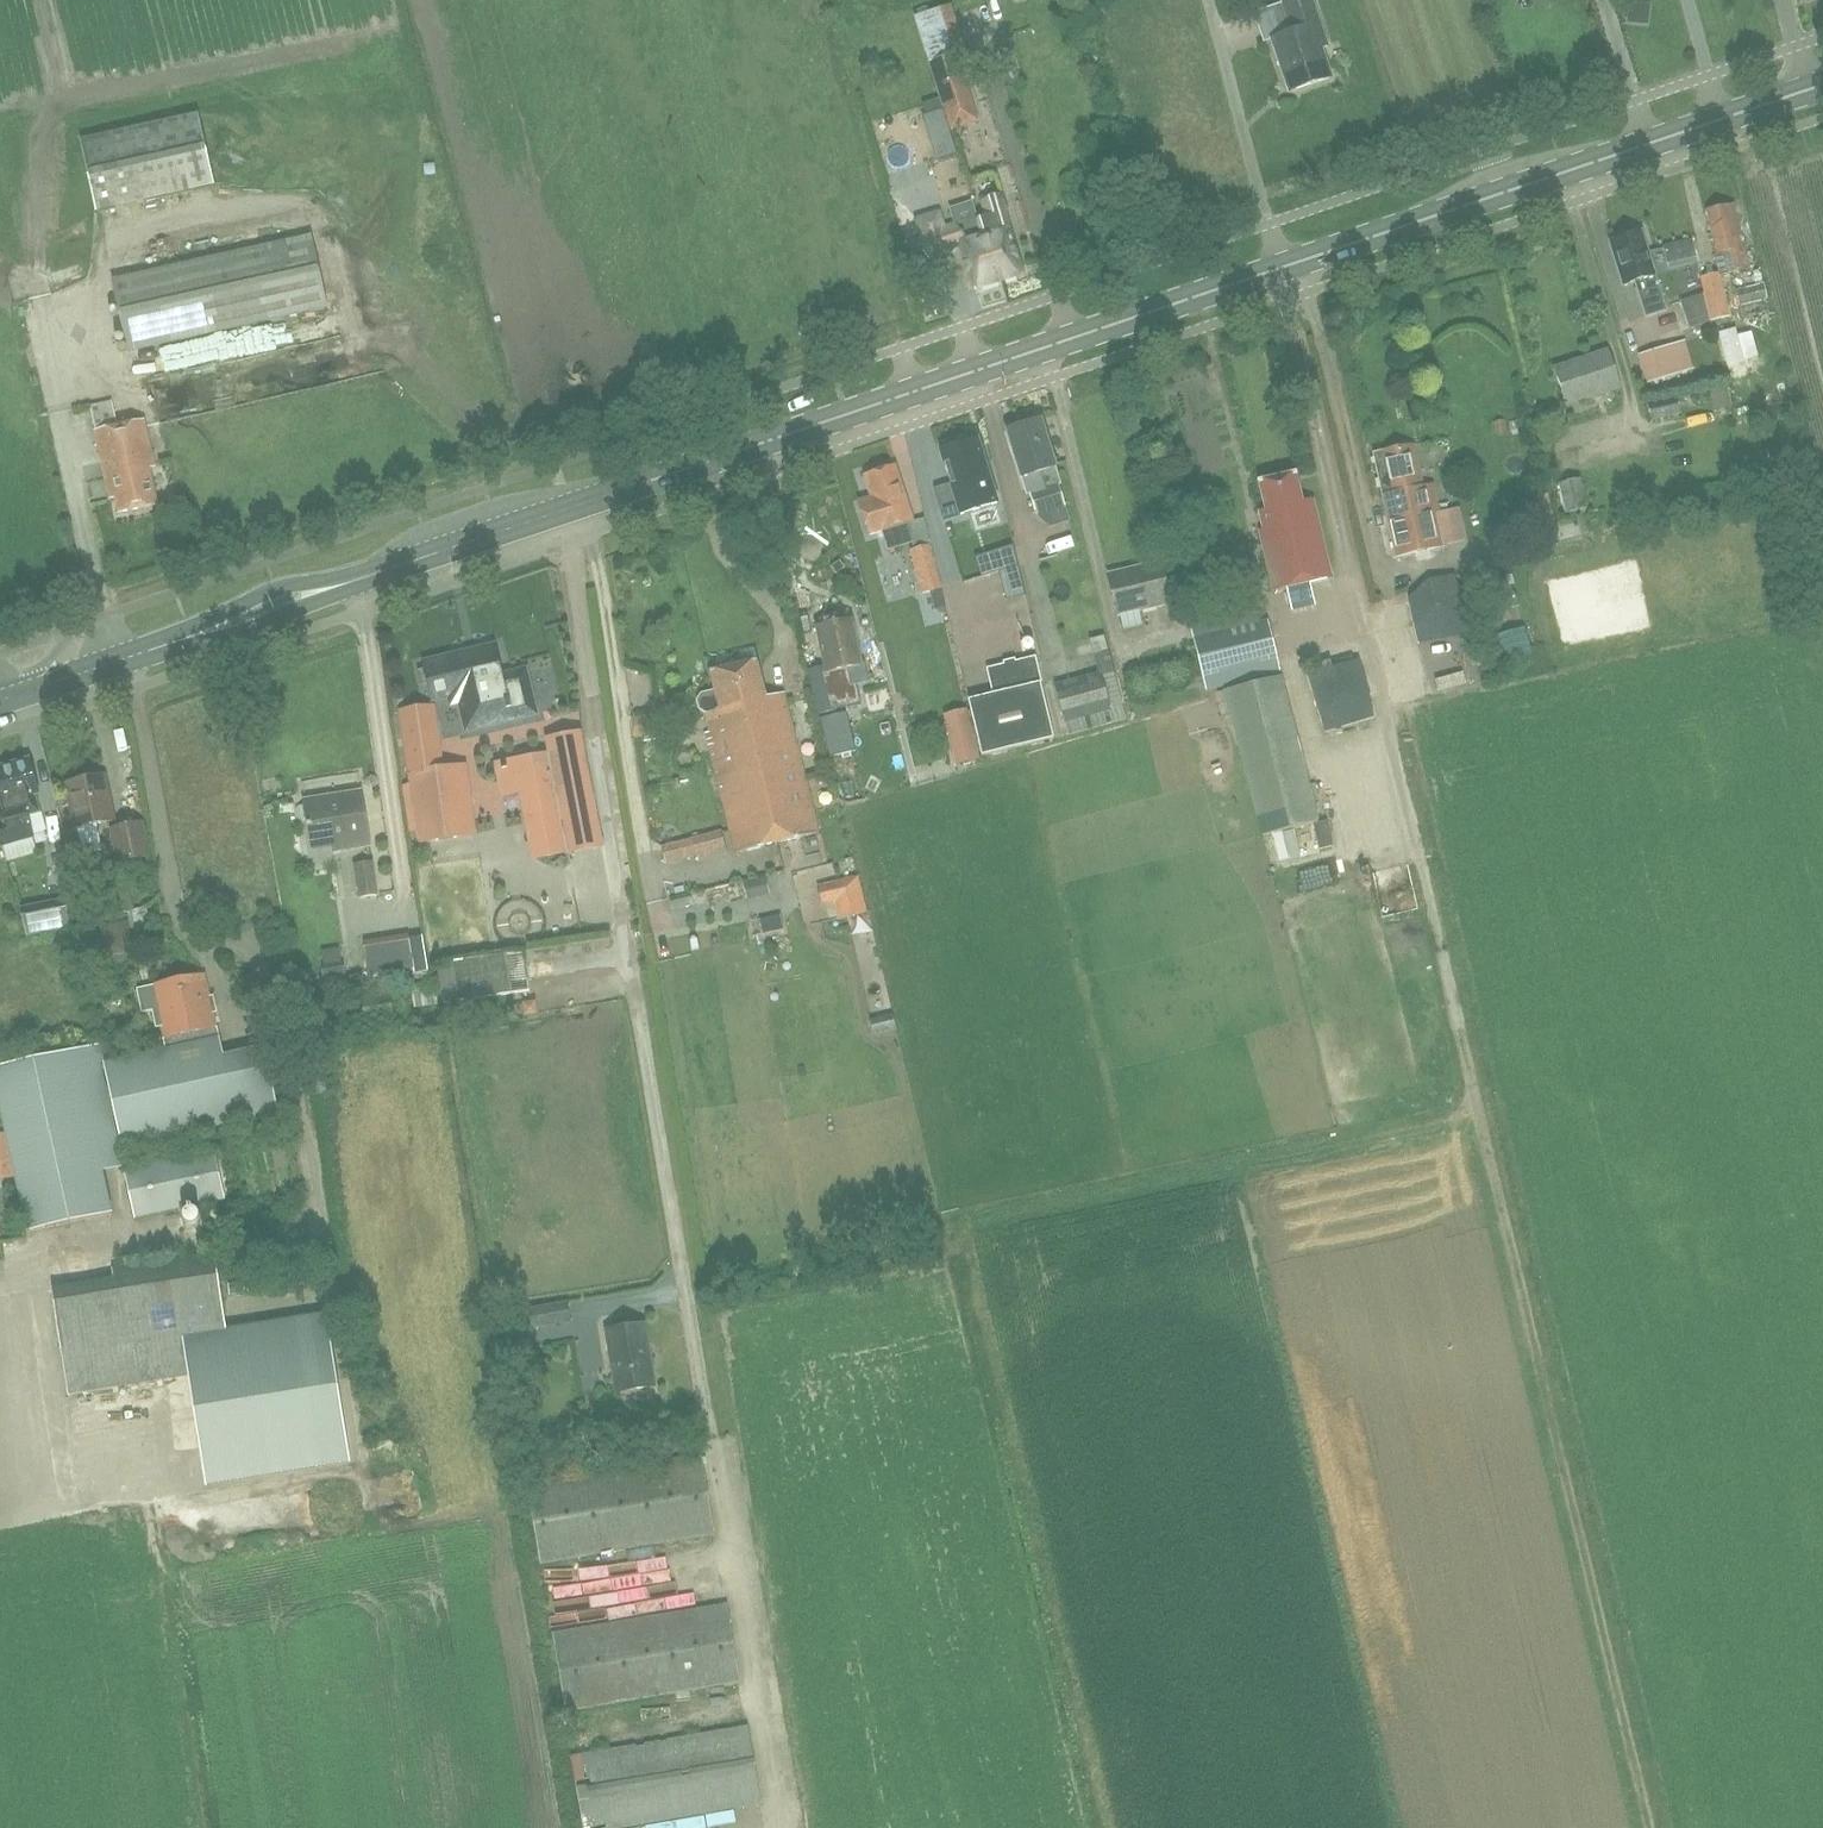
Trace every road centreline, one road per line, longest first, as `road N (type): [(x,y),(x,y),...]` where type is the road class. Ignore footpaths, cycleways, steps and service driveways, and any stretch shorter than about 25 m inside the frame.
road 1 (primary): [(0,699),(1808,91)]

